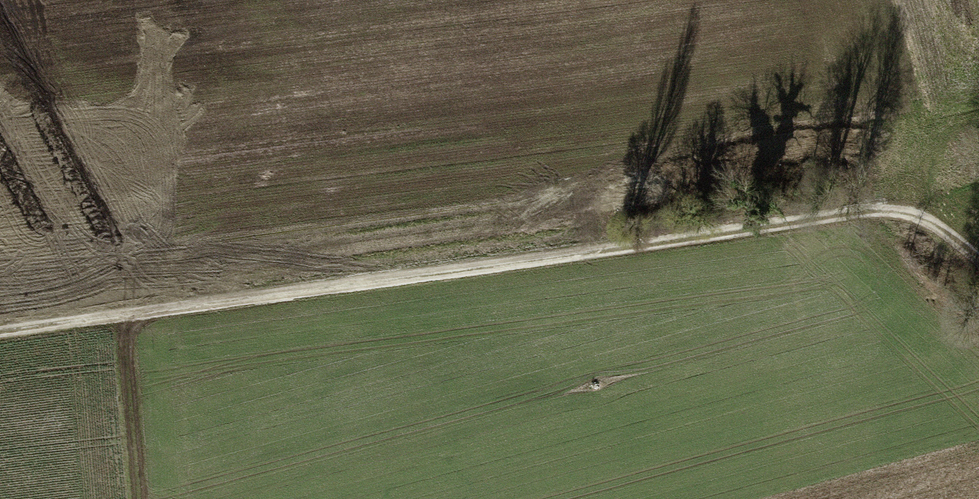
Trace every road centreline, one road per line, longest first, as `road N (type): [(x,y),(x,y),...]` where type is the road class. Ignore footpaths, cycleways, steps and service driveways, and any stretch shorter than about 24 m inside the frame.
road 1 (track): [(907,205),(0,334)]
road 2 (track): [(978,113),(939,124),(916,143),(899,178),(907,205),(978,266)]
road 3 (track): [(142,498),(125,316)]

